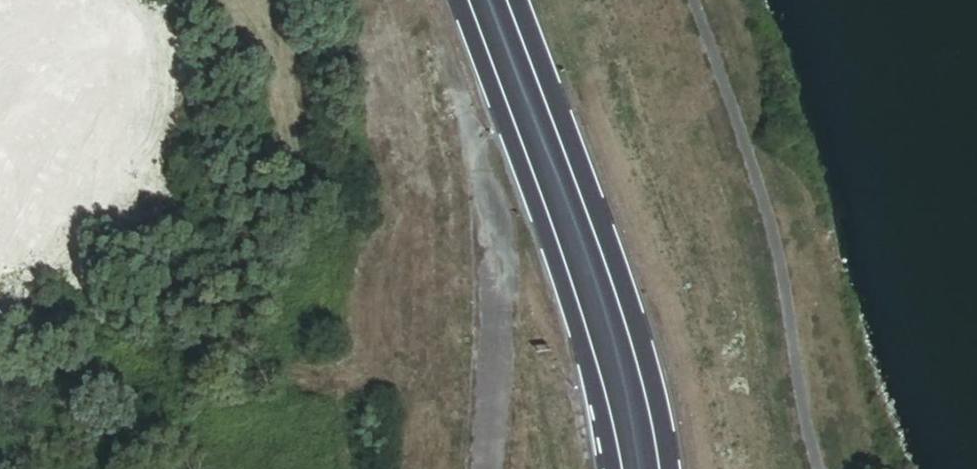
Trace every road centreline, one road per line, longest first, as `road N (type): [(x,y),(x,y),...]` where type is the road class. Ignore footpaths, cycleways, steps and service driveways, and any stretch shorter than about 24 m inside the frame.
road 1 (tertiary): [(641,468),(592,272),(489,0)]

